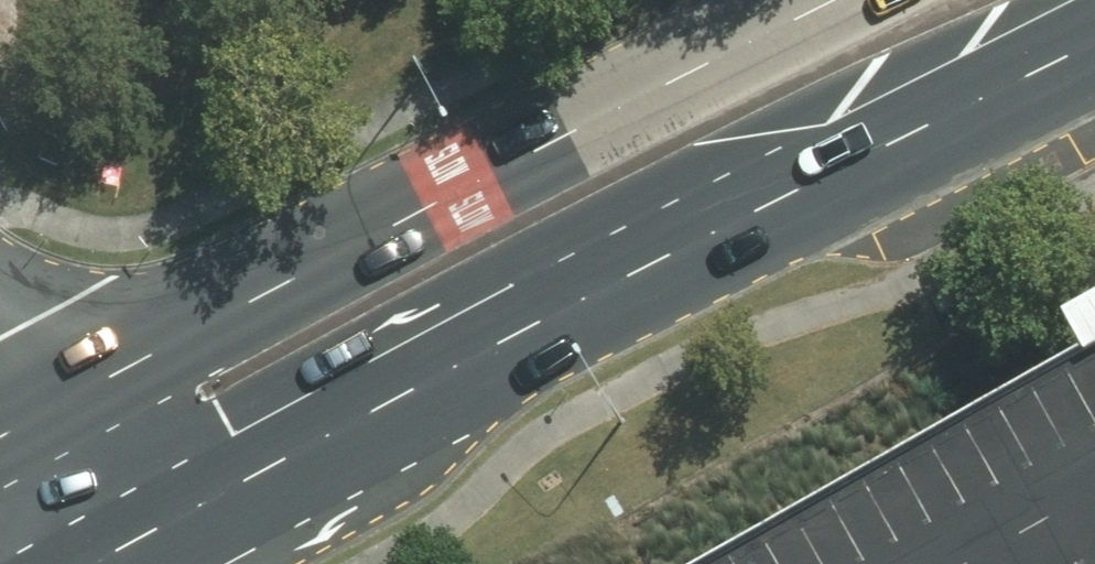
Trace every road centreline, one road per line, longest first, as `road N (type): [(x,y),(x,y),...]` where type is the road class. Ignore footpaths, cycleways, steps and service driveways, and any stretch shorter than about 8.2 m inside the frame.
road 1 (primary): [(1094,30),(815,172),(96,563)]
road 2 (primary): [(20,422),(832,0)]
road 3 (unclassified): [(20,422),(63,563)]

